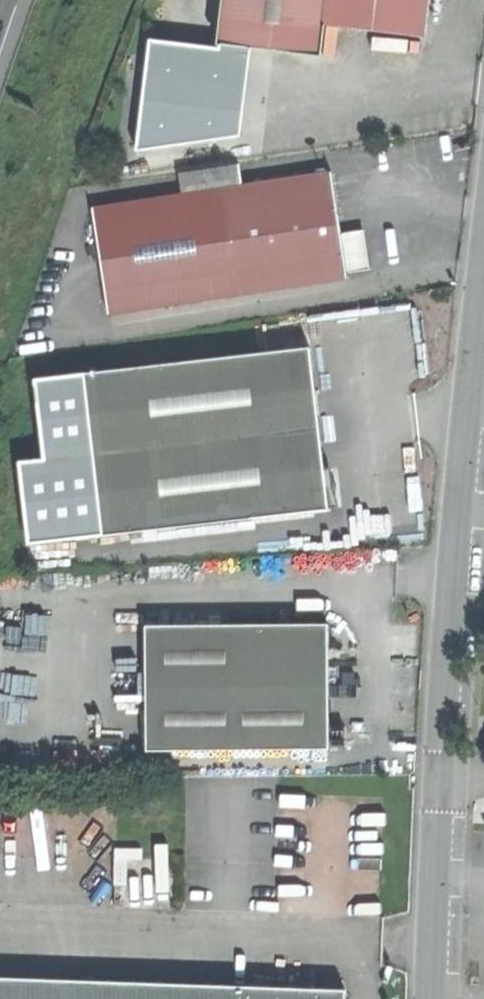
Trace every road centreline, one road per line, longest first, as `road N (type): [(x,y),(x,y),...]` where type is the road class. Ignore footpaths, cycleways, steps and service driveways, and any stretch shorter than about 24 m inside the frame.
road 1 (tertiary): [(437,998),(459,572),(483,320)]

